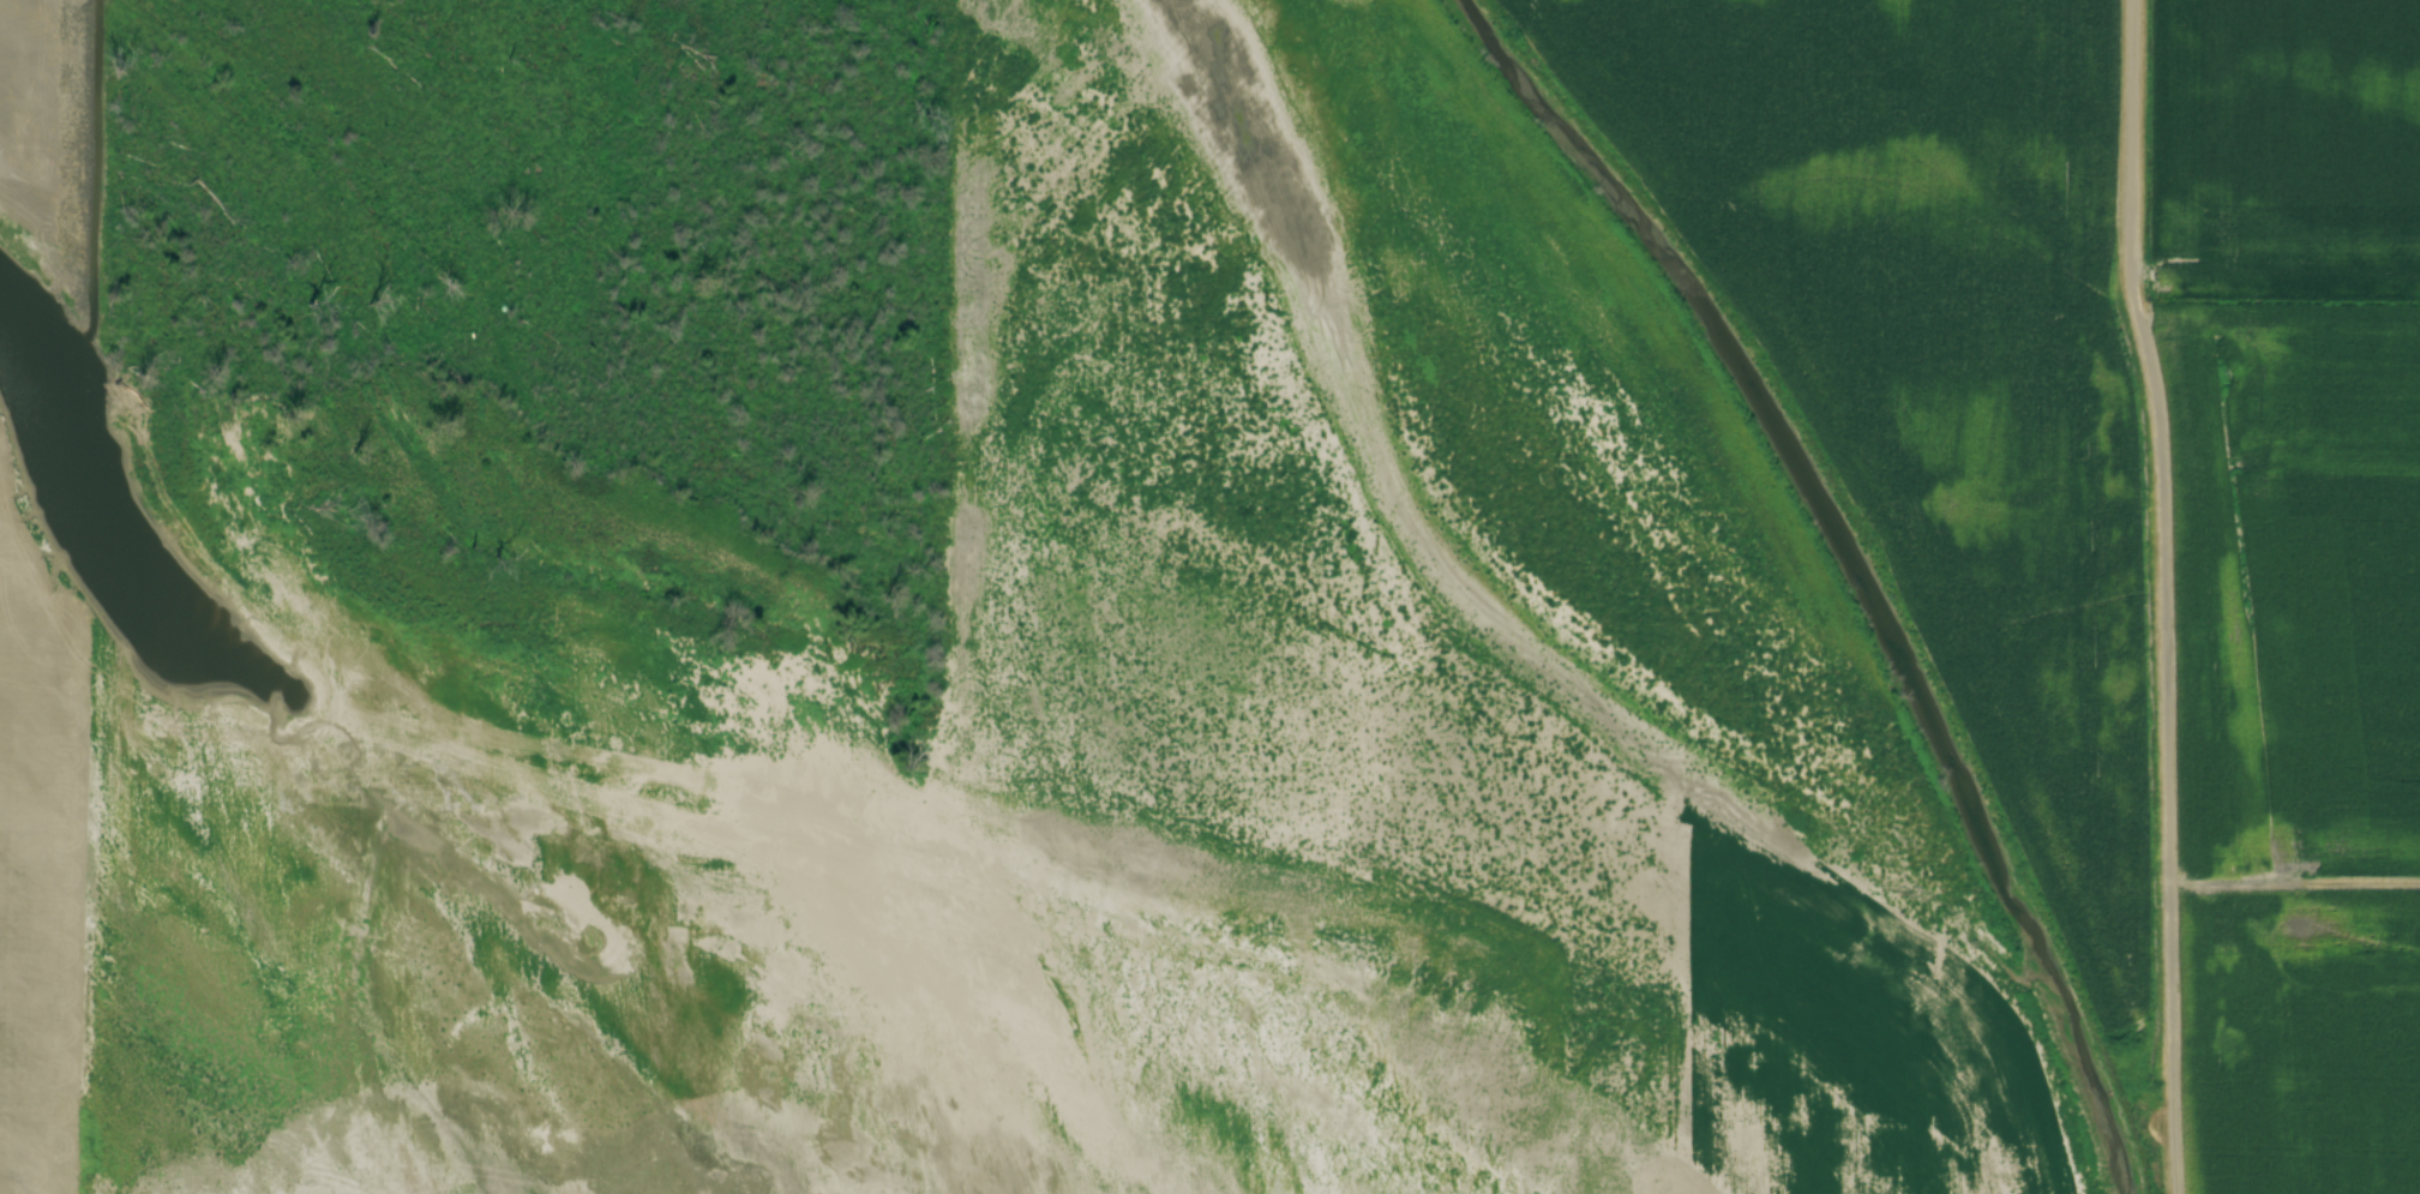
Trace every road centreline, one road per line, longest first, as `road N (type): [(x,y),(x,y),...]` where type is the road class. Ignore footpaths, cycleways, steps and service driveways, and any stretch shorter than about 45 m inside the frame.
road 1 (residential): [(2161,1193),(2152,1114),(2186,595),(2180,199),(2160,172),(2140,0)]

